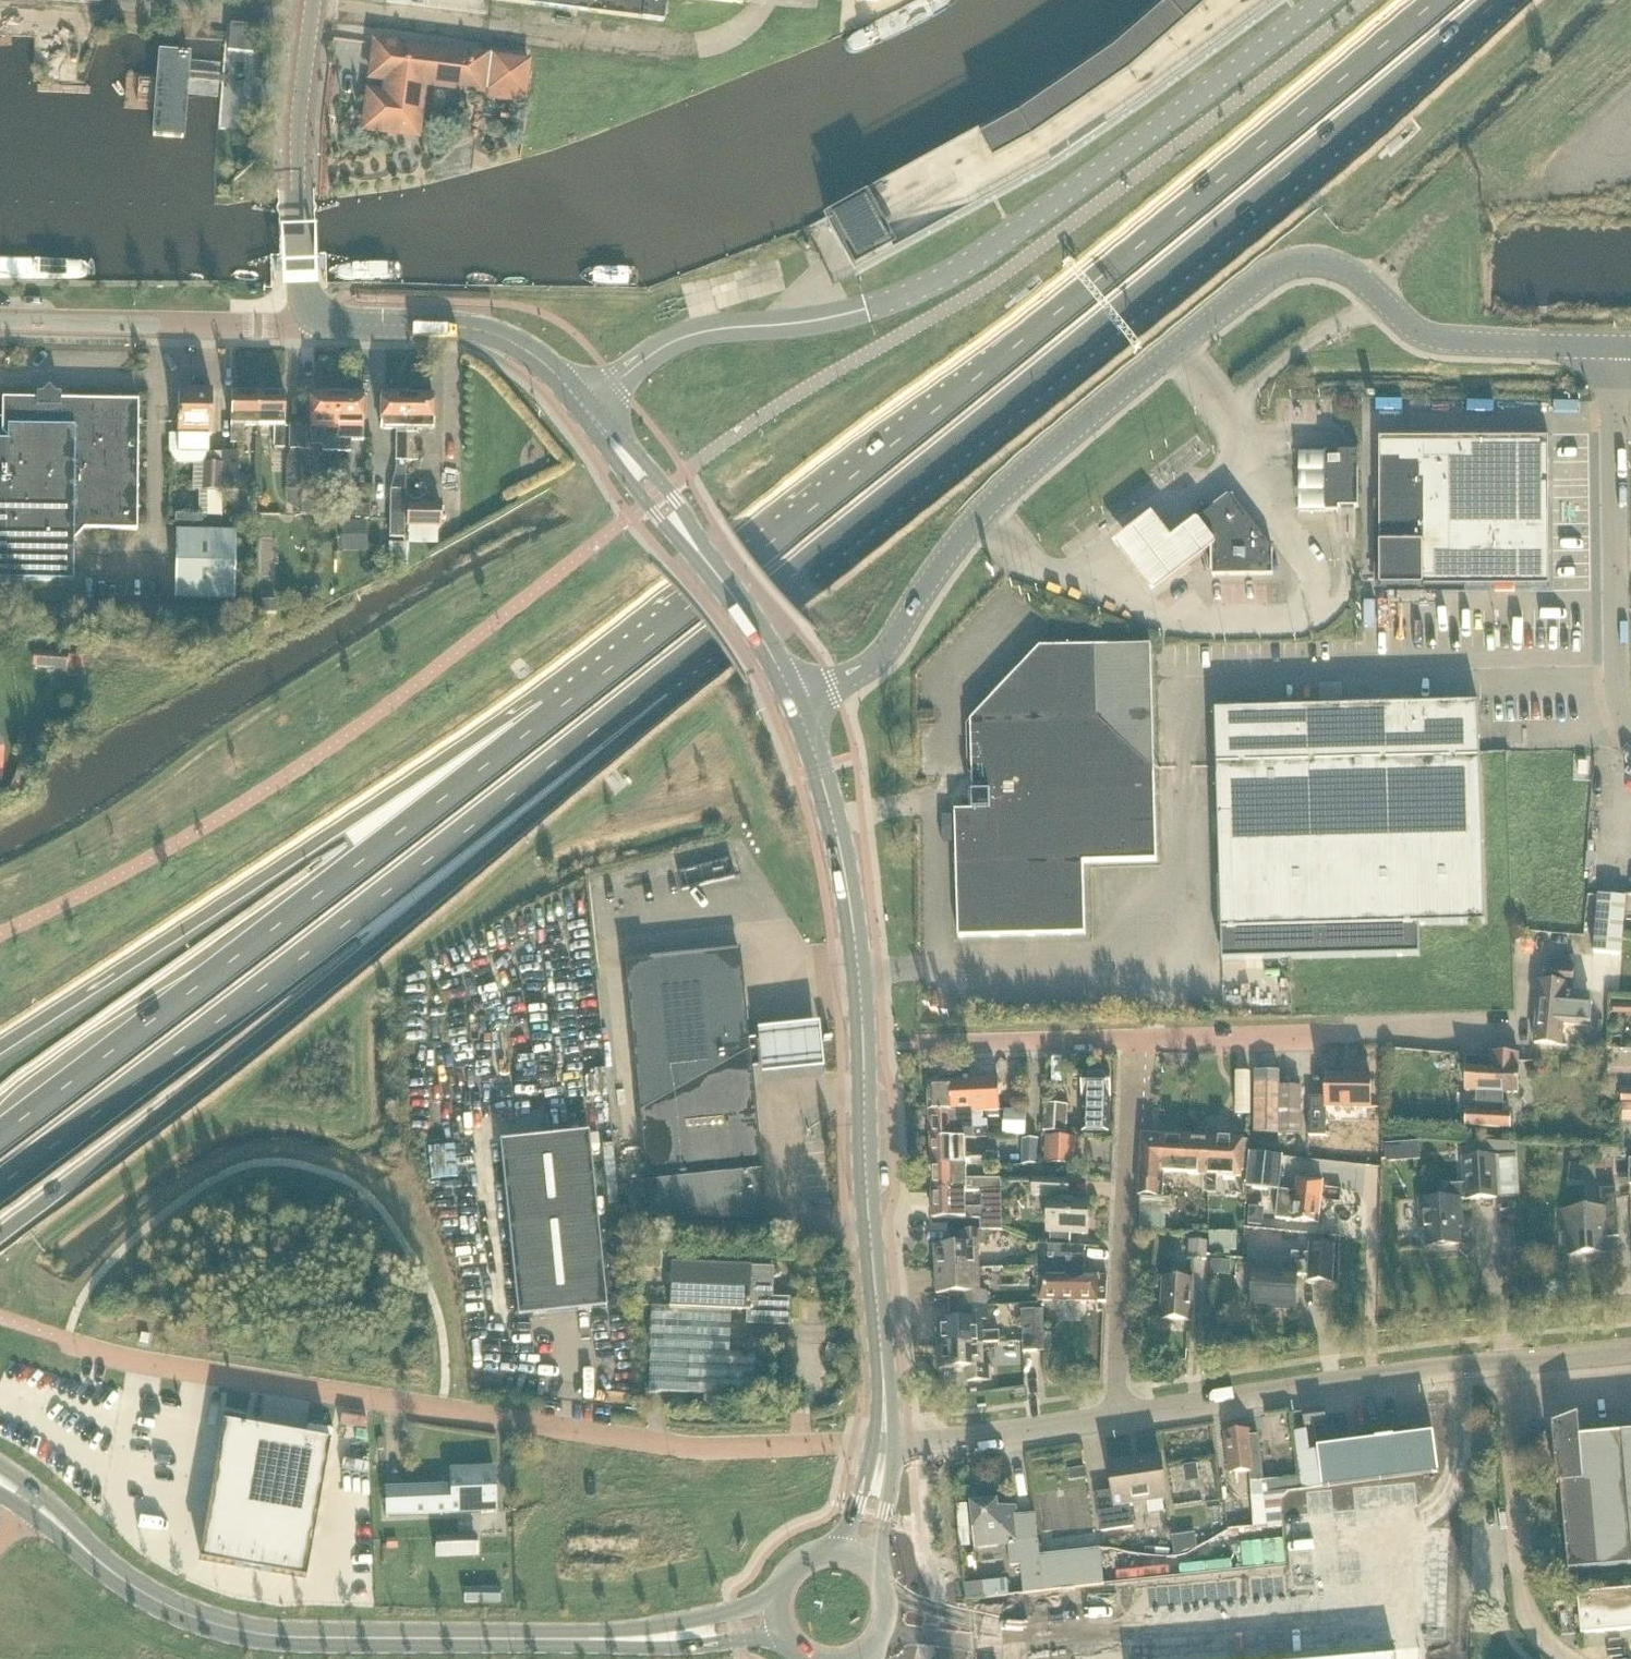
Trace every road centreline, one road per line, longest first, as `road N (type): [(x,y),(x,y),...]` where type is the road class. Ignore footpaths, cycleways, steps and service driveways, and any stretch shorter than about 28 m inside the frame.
road 1 (trunk): [(1446,0),(554,714)]
road 2 (trunk): [(656,689),(1503,0)]
road 3 (tertiary): [(1613,345),(1441,341),(1411,327),(1348,271),(1321,263),(1286,267),(999,497),(879,659),(795,705)]
road 4 (unclassified): [(1323,0),(947,276),(867,309),(666,345),(585,410)]
road 5 (trunk): [(0,1237),(556,799),(656,689)]
road 6 (trunk): [(0,1188),(656,689)]
road 7 (unclassified): [(852,1446),(675,1448),(164,1367),(75,1345)]
road 8 (trunk): [(554,714),(0,1139)]
road 9 (trunk): [(554,714),(490,729),(0,1048)]
road 10 (tertiary): [(879,1324),(852,909),(795,705)]
road 11 (tertiary): [(29,1500),(126,1584),(224,1628),(285,1638),(557,1640)]
road 12 (unclassified): [(1120,1417),(1630,1352)]
road 13 (unclassified): [(1630,726),(1617,689),(1613,345)]
road 14 (unclassified): [(1120,1417),(1116,1381),(1135,1039)]
road 15 (unclassified): [(1135,1039),(1502,1030)]
road 16 (tertiary): [(585,410),(536,358),(488,332),(317,316)]
road 17 (unclassified): [(896,1444),(1120,1417)]
road 18 (tertiary): [(557,1640),(669,1650),(781,1634)]
road 19 (tertiary): [(775,1601),(557,1640)]
road 20 (unclassified): [(920,1045),(1135,1039)]
road 21 (tertiary): [(312,0),(299,198)]
road 22 (tertiary): [(795,705),(748,620),(688,540)]
road 23 (tertiary): [(688,540),(685,517),(666,488),(620,435),(585,410)]
road 24 (tertiary): [(317,316),(297,327),(150,326)]
road 25 (tertiary): [(585,410),(600,444),(666,530),(688,540)]
road 26 (tertiary): [(0,323),(150,326)]
road 27 (tertiary): [(869,1563),(896,1444)]
road 28 (tertiary): [(317,316),(302,288),(299,198)]
road 29 (tertiary): [(879,1324),(872,1445)]
road 30 (tertiary): [(896,1444),(879,1324)]

